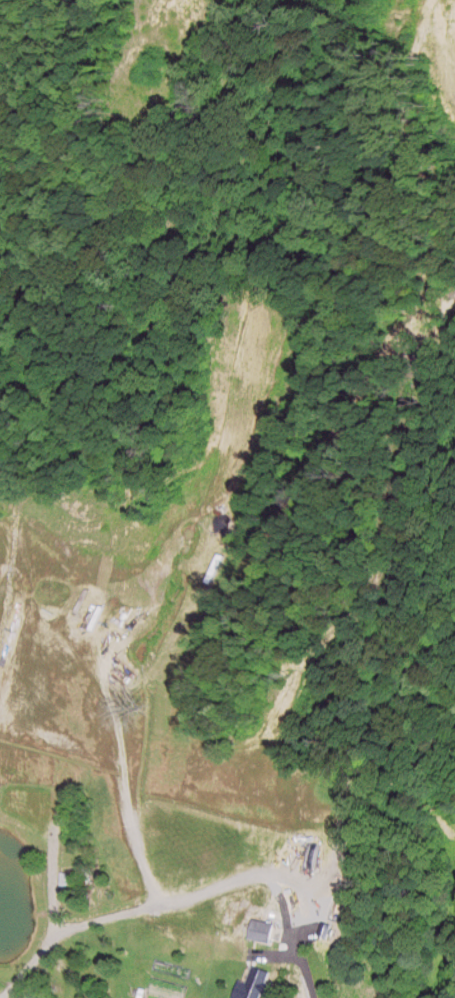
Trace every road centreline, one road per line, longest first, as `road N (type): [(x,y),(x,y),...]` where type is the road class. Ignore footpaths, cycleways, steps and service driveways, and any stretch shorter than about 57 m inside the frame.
road 1 (residential): [(50,944),(274,869),(312,997)]
road 2 (residential): [(0,995),(50,944),(50,834)]

